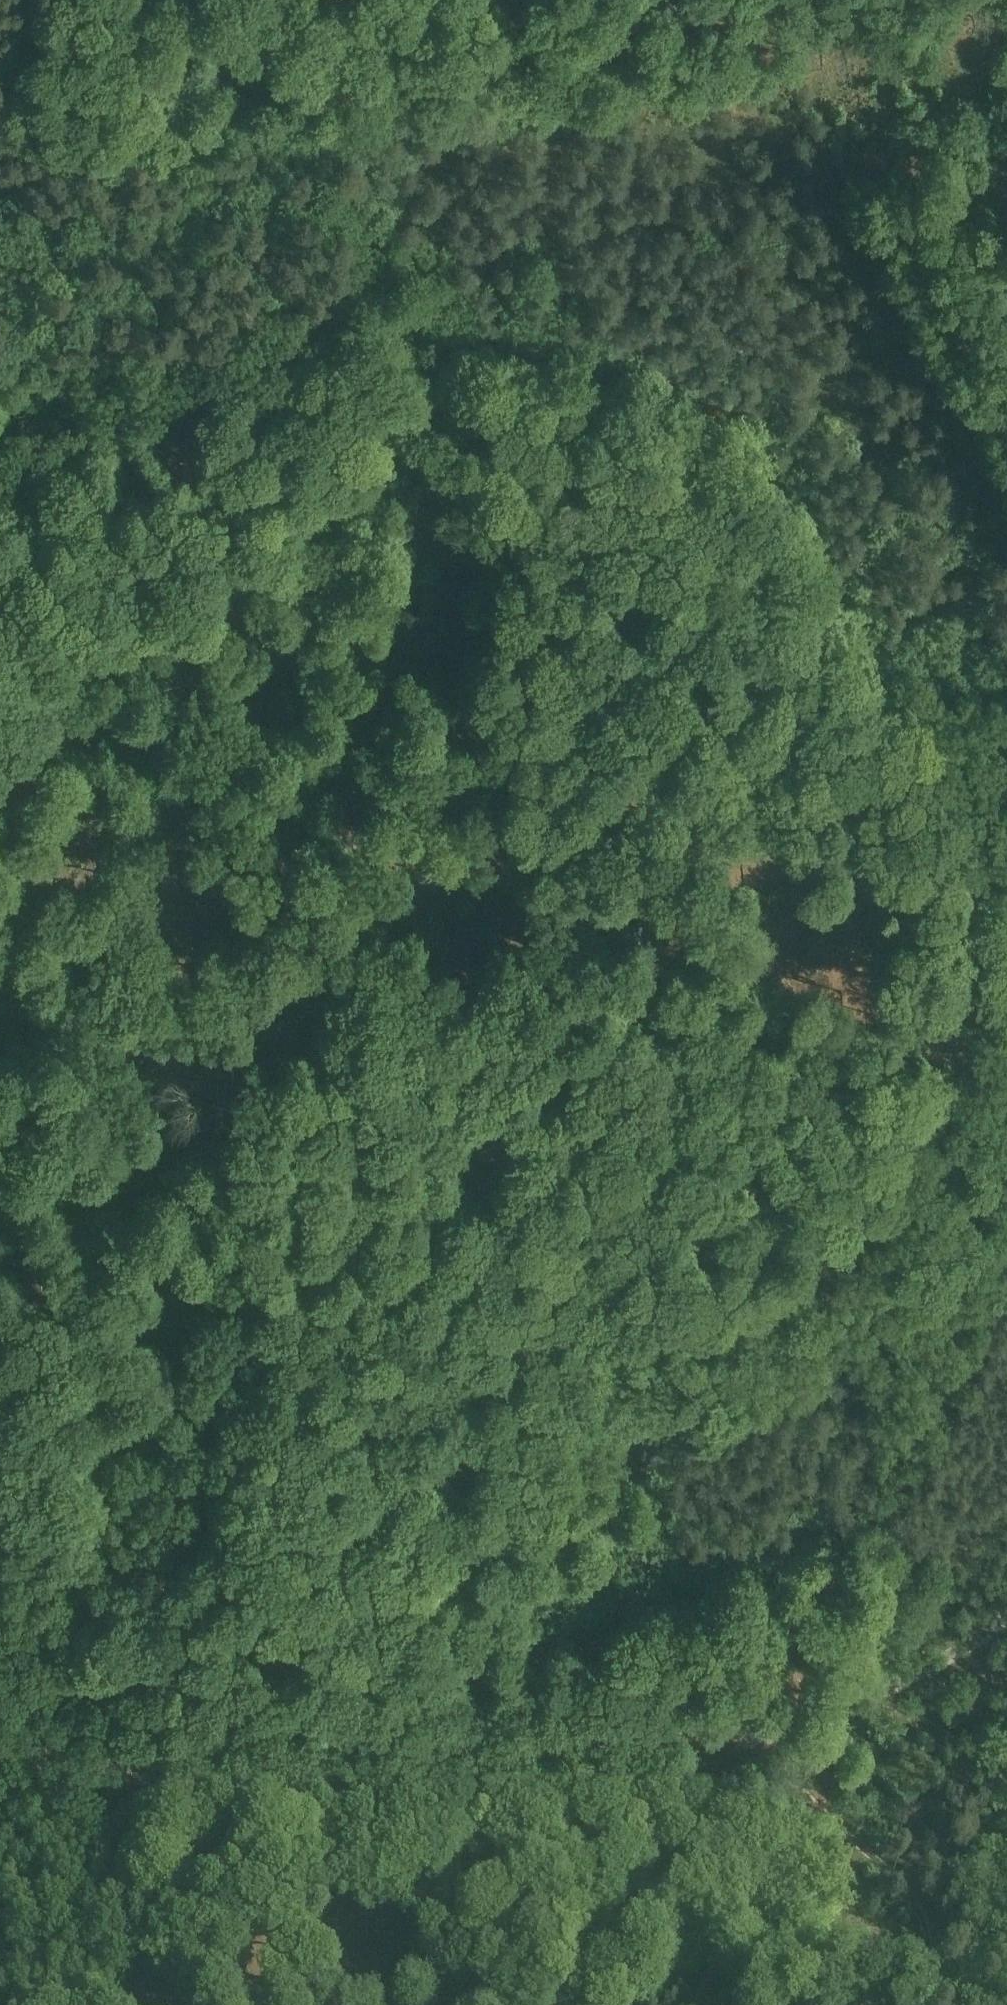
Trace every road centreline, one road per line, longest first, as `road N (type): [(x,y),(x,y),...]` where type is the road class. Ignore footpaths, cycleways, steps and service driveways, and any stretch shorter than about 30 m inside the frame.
road 1 (track): [(209,2004),(1006,1634)]
road 2 (track): [(932,2004),(941,1935),(759,1752)]

